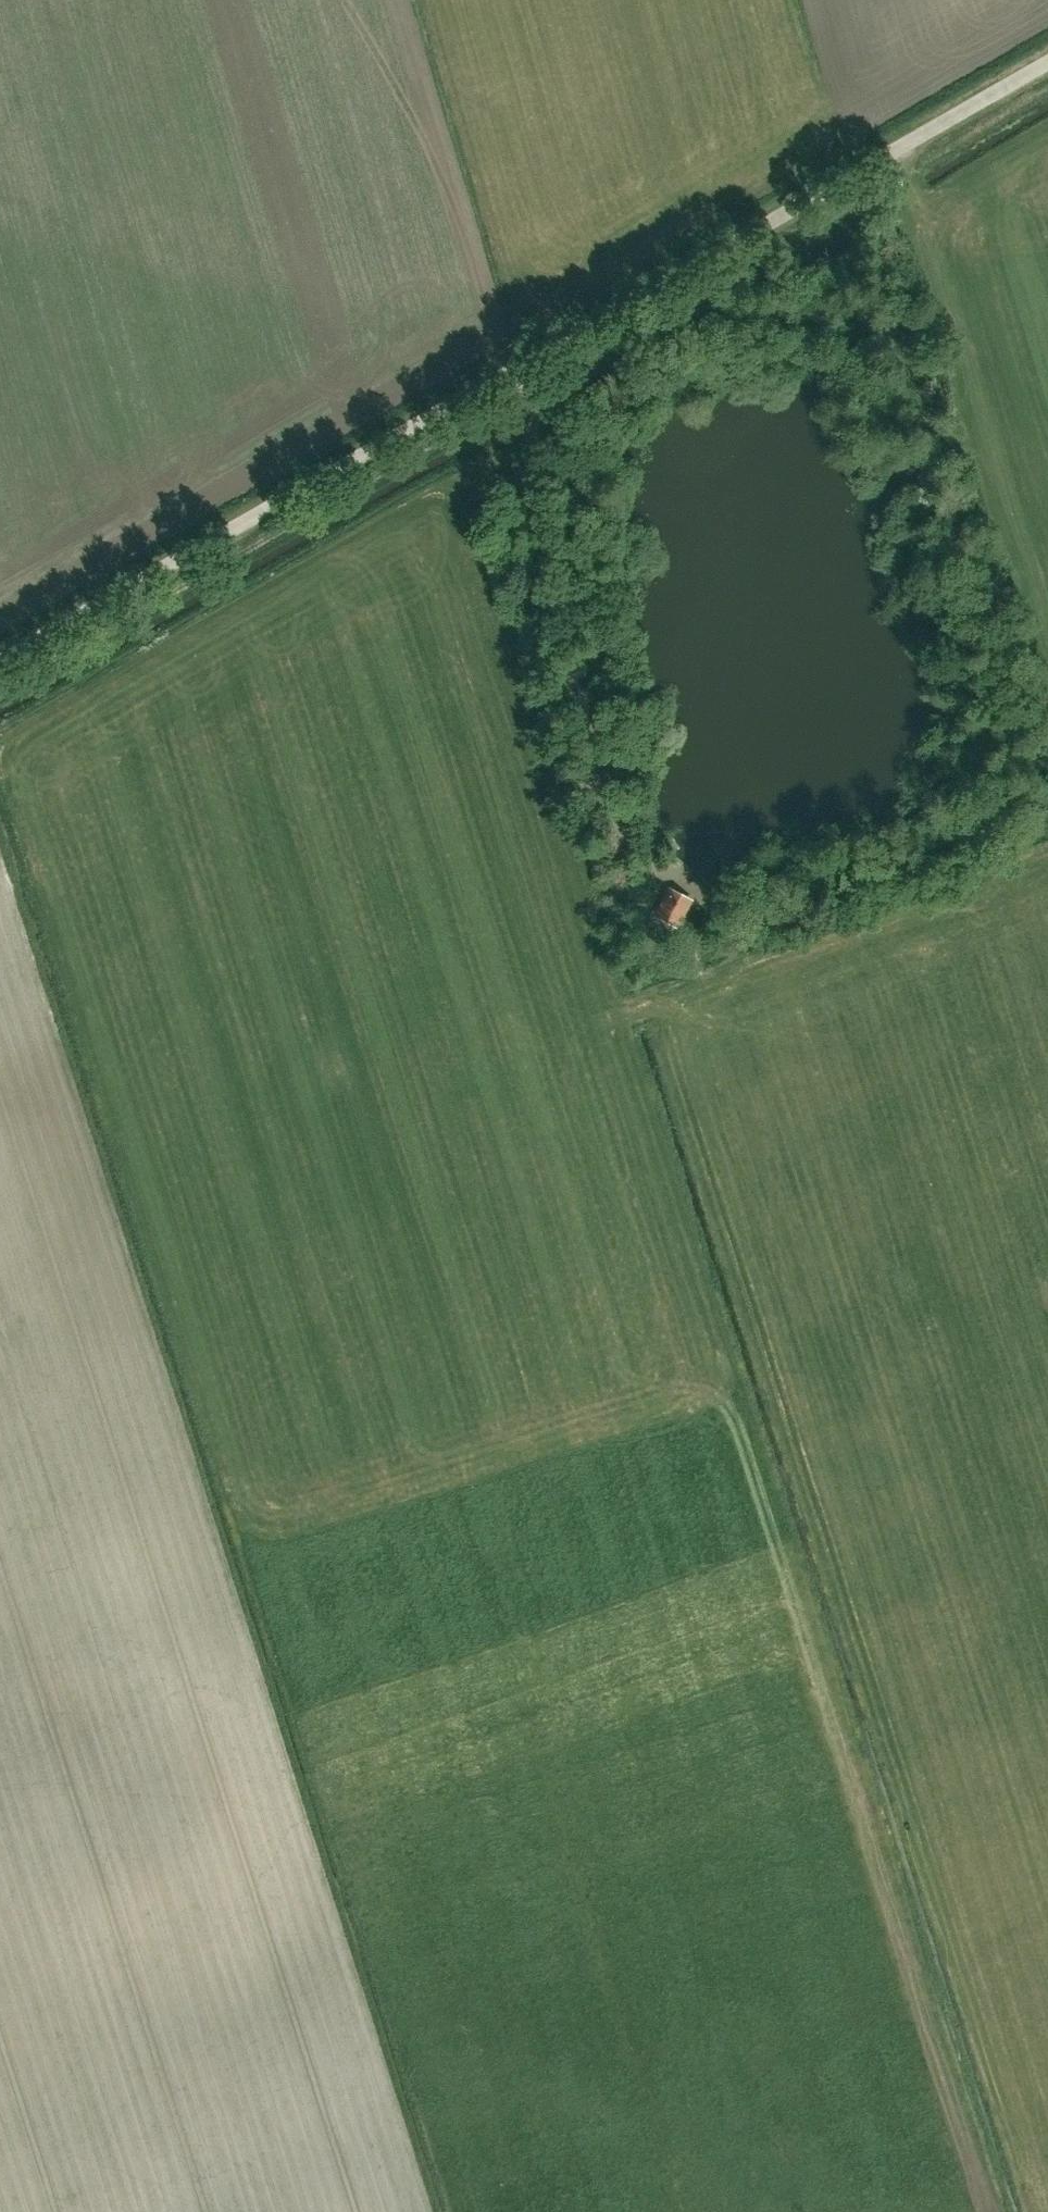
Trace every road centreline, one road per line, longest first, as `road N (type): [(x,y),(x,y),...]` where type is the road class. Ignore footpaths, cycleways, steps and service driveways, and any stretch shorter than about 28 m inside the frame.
road 1 (unclassified): [(0,661),(1047,61)]
road 2 (track): [(513,369),(534,417),(516,472),(519,497),(546,546),(564,654),(644,865)]

